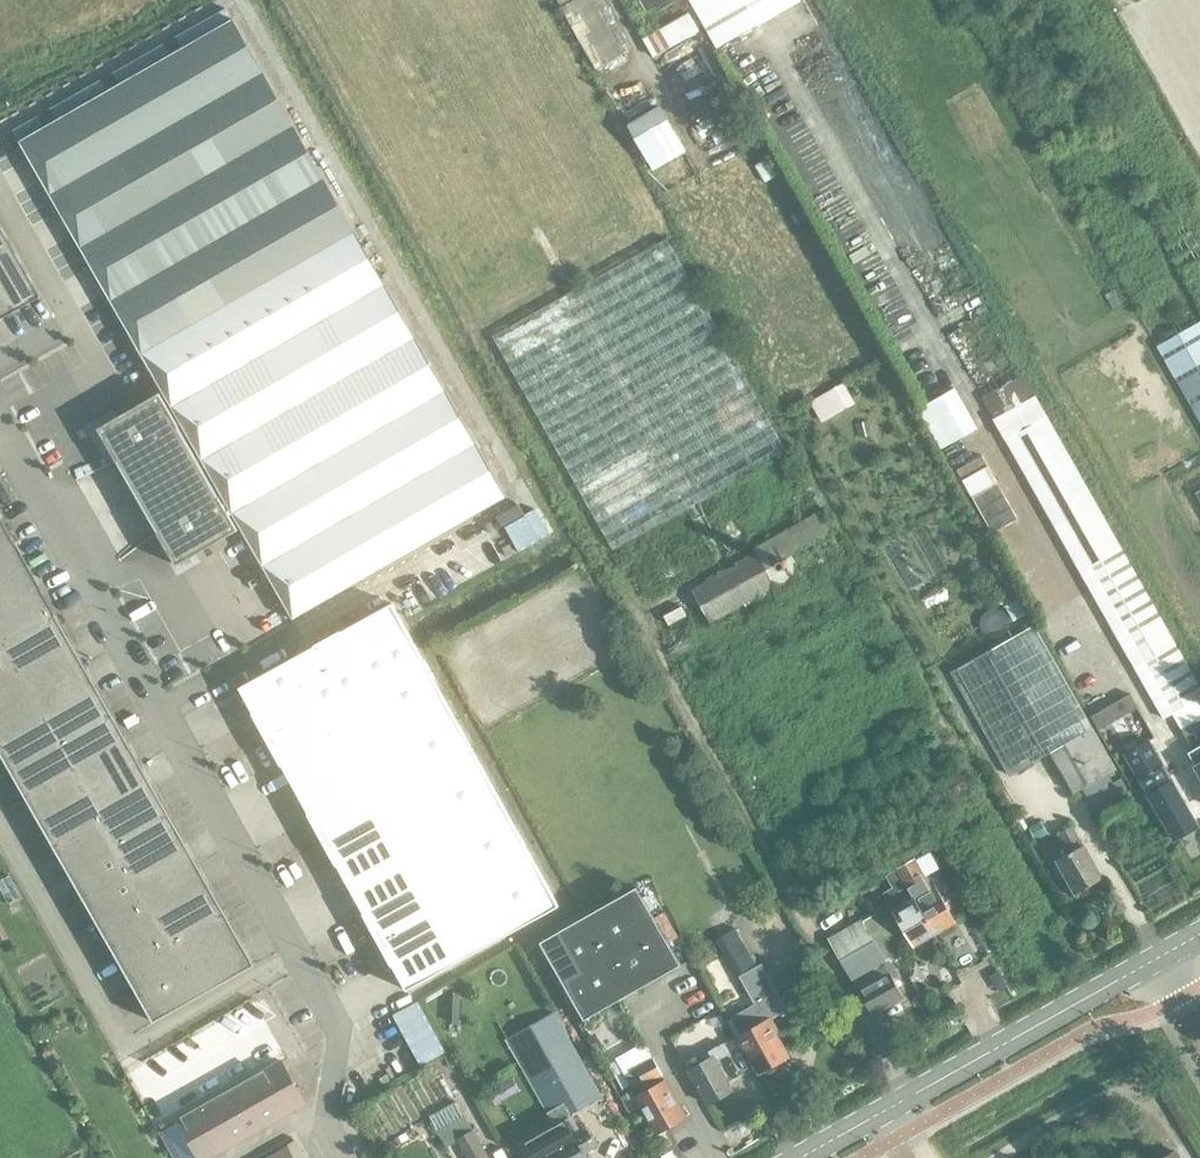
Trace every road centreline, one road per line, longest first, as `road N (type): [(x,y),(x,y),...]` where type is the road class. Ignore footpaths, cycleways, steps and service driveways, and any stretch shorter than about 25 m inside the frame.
road 1 (tertiary): [(804,1157),(1161,959)]
road 2 (track): [(689,139),(615,0)]

